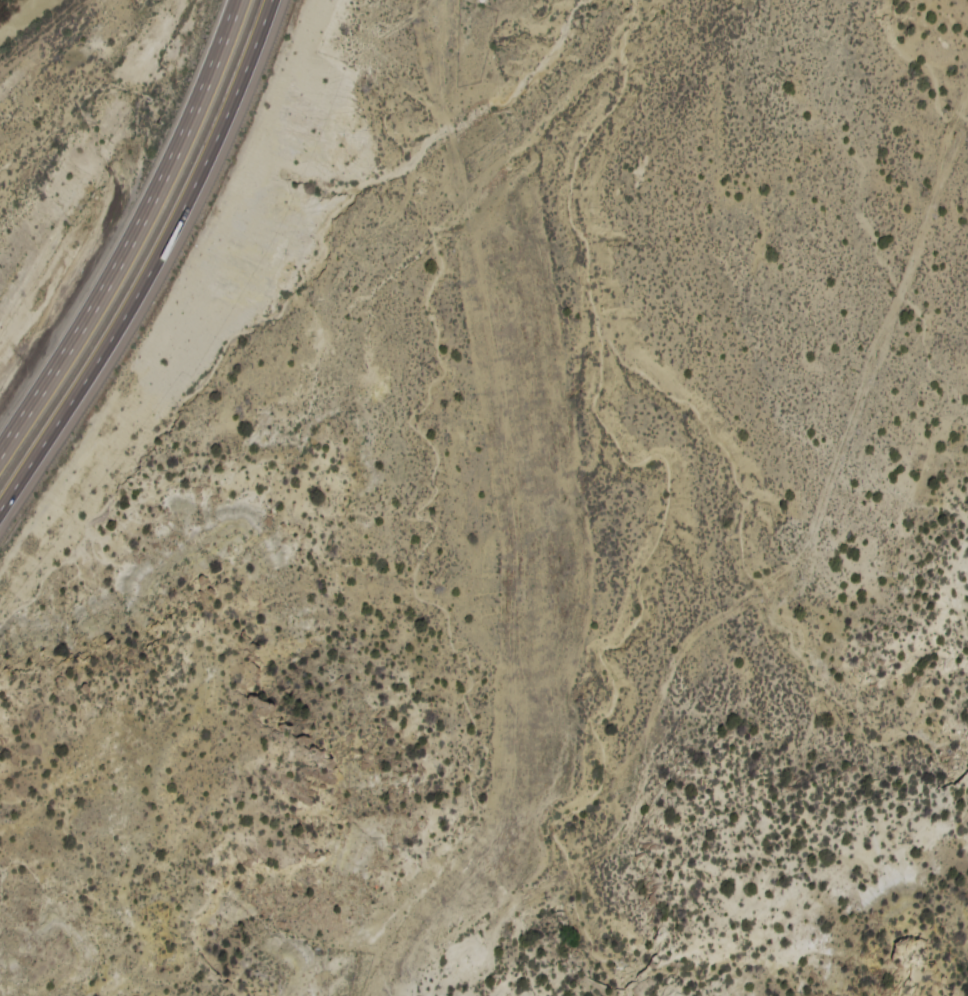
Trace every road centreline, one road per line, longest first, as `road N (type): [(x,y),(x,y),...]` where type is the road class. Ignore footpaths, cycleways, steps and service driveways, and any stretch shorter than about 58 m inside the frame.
road 1 (trunk): [(0,514),(138,300),(215,152),(278,0)]
road 2 (trunk): [(244,0),(185,154),(126,267),(0,466)]

